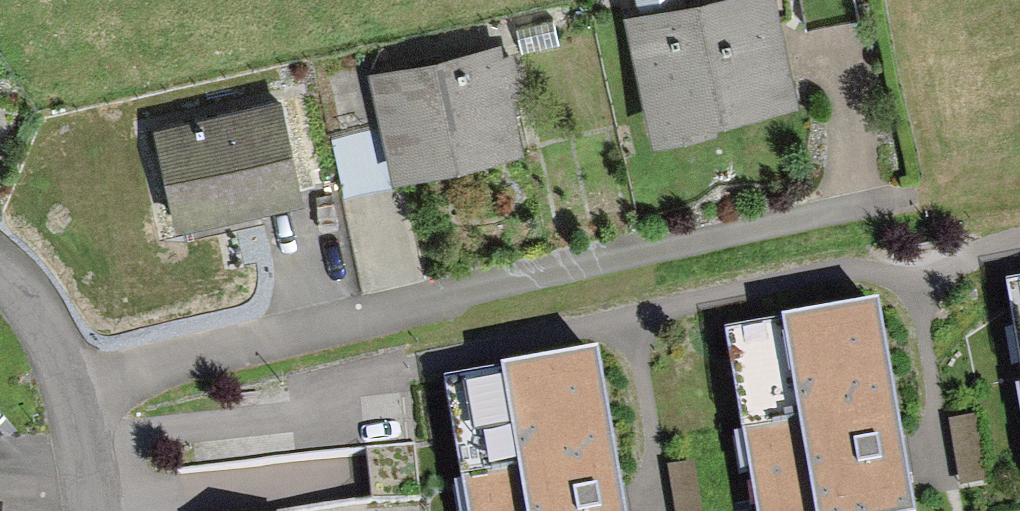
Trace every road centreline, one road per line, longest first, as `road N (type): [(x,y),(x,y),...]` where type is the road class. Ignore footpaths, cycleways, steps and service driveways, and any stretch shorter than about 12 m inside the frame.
road 1 (residential): [(71,393),(900,200)]
road 2 (residential): [(0,272),(47,329),(71,393)]
road 3 (residential): [(71,393),(92,510)]

